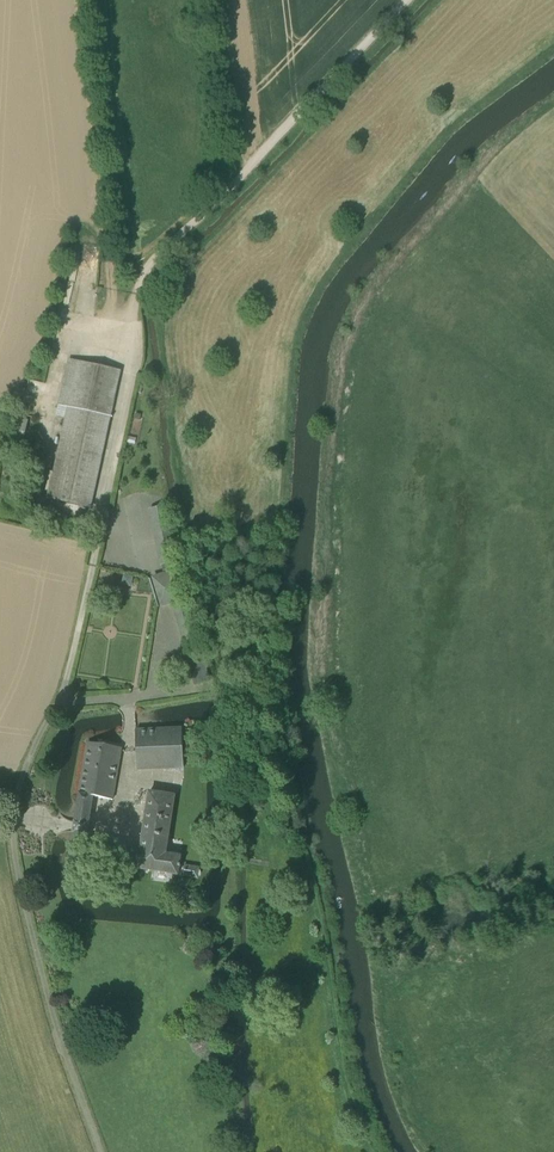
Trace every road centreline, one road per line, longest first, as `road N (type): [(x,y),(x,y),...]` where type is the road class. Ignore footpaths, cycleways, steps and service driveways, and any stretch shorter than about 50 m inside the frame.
road 1 (track): [(132,358),(76,344),(99,226),(78,0)]

